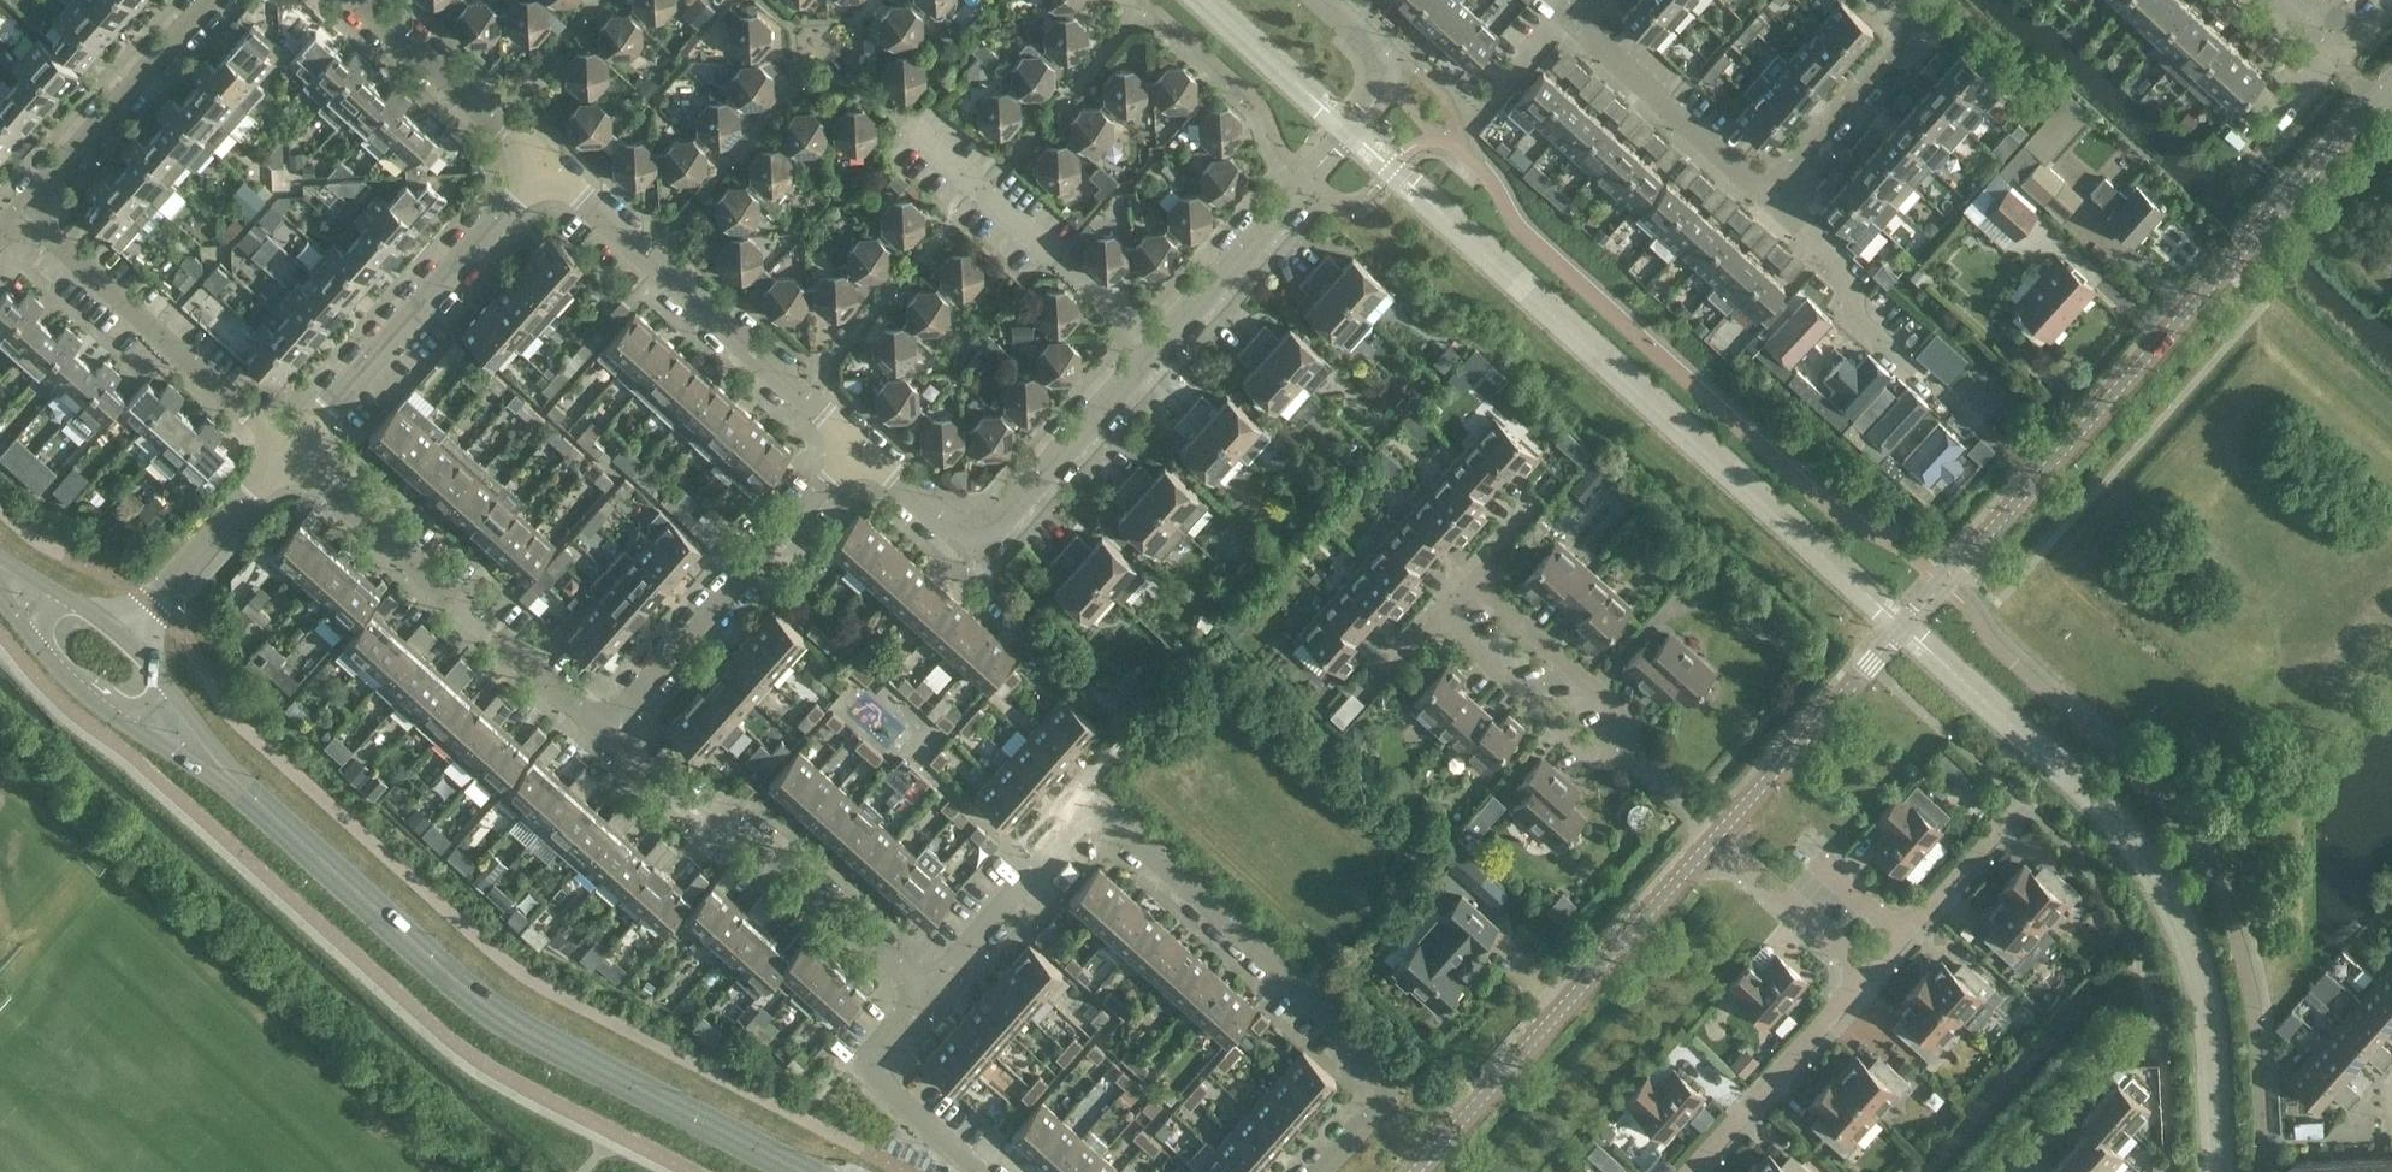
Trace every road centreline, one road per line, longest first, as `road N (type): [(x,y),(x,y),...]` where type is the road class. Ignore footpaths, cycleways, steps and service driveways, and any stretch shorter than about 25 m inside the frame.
road 1 (tertiary): [(1717,833),(2391,84)]
road 2 (residential): [(859,457),(960,541),(988,539),(1387,84),(1388,60),(1317,0)]
road 3 (secondary): [(824,1171),(487,996),(231,768),(158,675)]
road 4 (secondary): [(107,712),(214,782),(464,1001),(516,1035),(786,1171)]
road 5 (residential): [(935,991),(1095,813),(1388,1094)]
road 6 (tertiary): [(1416,1171),(1717,833)]
road 7 (residential): [(610,743),(288,458)]
road 8 (residential): [(935,991),(773,852),(694,825),(610,743)]
road 9 (residential): [(859,457),(552,185)]
road 10 (residential): [(288,458),(552,185)]
road 11 (residential): [(610,743),(859,457)]
road 12 (residential): [(23,216),(288,458)]
road 13 (residential): [(1969,420),(1855,308),(1839,274),(1777,204)]
road 14 (residential): [(208,0),(23,216)]
road 15 (residential): [(1777,204),(1564,19)]
road 16 (residential): [(552,185),(345,0)]
road 17 (residential): [(1777,204),(1925,24),(1899,0)]
road 18 (residential): [(1689,1171),(1865,973)]
road 19 (residential): [(982,1171),(869,1067),(935,991)]
road 20 (residential): [(1625,751),(1631,723),(1467,576)]
road 21 (unclassified): [(123,639),(288,458)]
road 22 (residential): [(1431,618),(1588,754),(1625,751)]
road 23 (residential): [(1717,833),(1865,973)]
road 24 (residential): [(1903,931),(2018,809)]
road 25 (residential): [(1453,139),(1564,19)]
road 26 (residential): [(2385,0),(2332,57),(2271,0)]
road 27 (residential): [(1717,833),(1625,751)]

